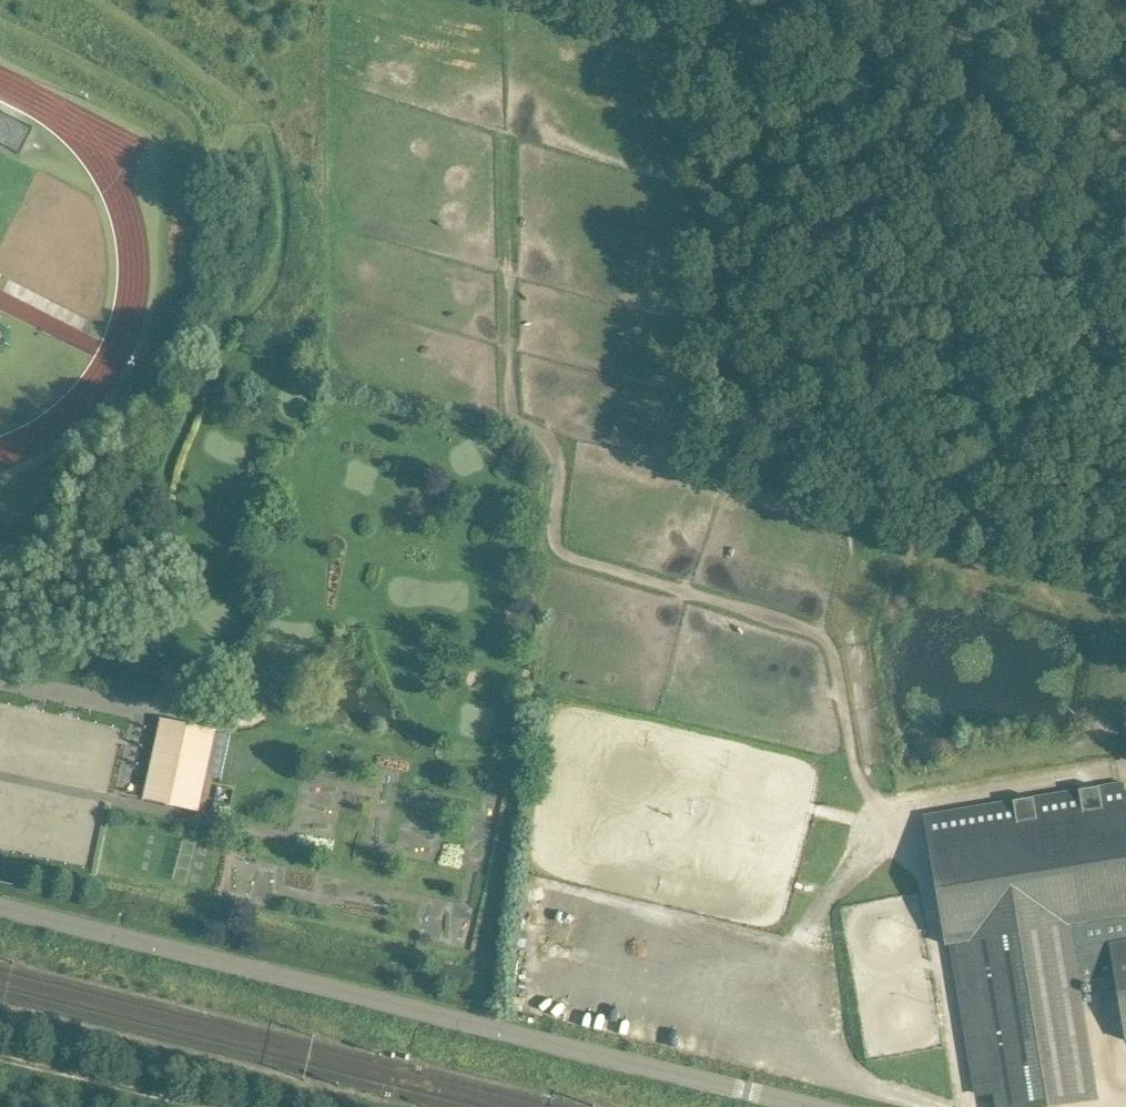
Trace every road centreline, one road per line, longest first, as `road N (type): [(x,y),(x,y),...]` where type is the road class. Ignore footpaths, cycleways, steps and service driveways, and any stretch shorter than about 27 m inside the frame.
road 1 (unclassified): [(816,1106),(0,911)]
road 2 (track): [(288,1106),(0,1033)]

